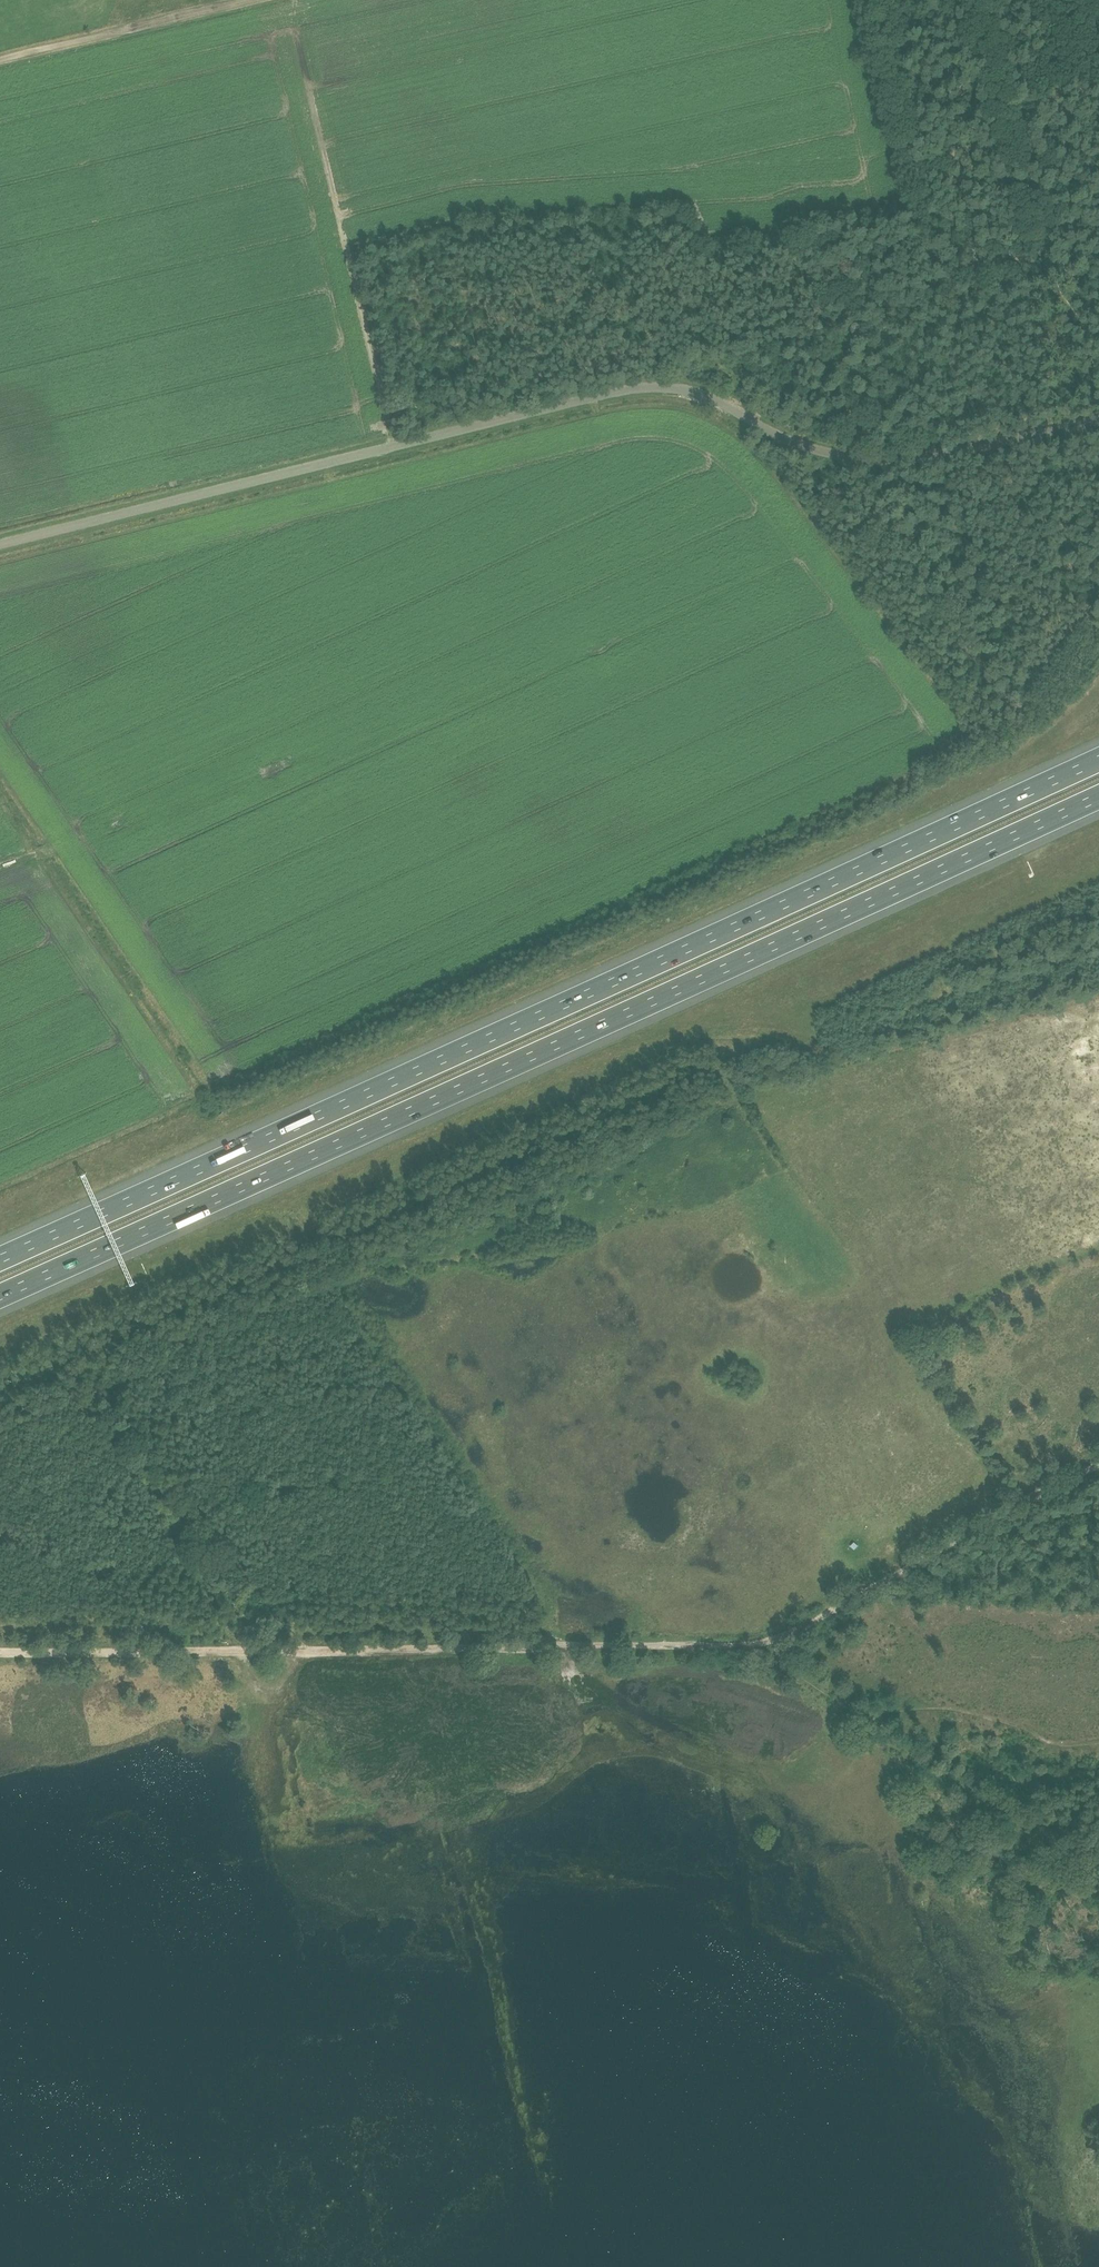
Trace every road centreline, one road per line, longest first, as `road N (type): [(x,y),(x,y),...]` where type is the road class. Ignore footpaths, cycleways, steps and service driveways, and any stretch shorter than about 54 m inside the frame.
road 1 (motorway): [(1098,759),(0,1259)]
road 2 (motorway): [(0,1296),(1098,797)]
road 3 (unclassified): [(0,542),(625,390),(697,395),(788,440),(871,462),(916,461),(1098,420)]
road 4 (track): [(768,1653),(0,1655)]
road 5 (track): [(1098,1465),(768,1653)]
road 6 (track): [(268,0),(0,62)]

